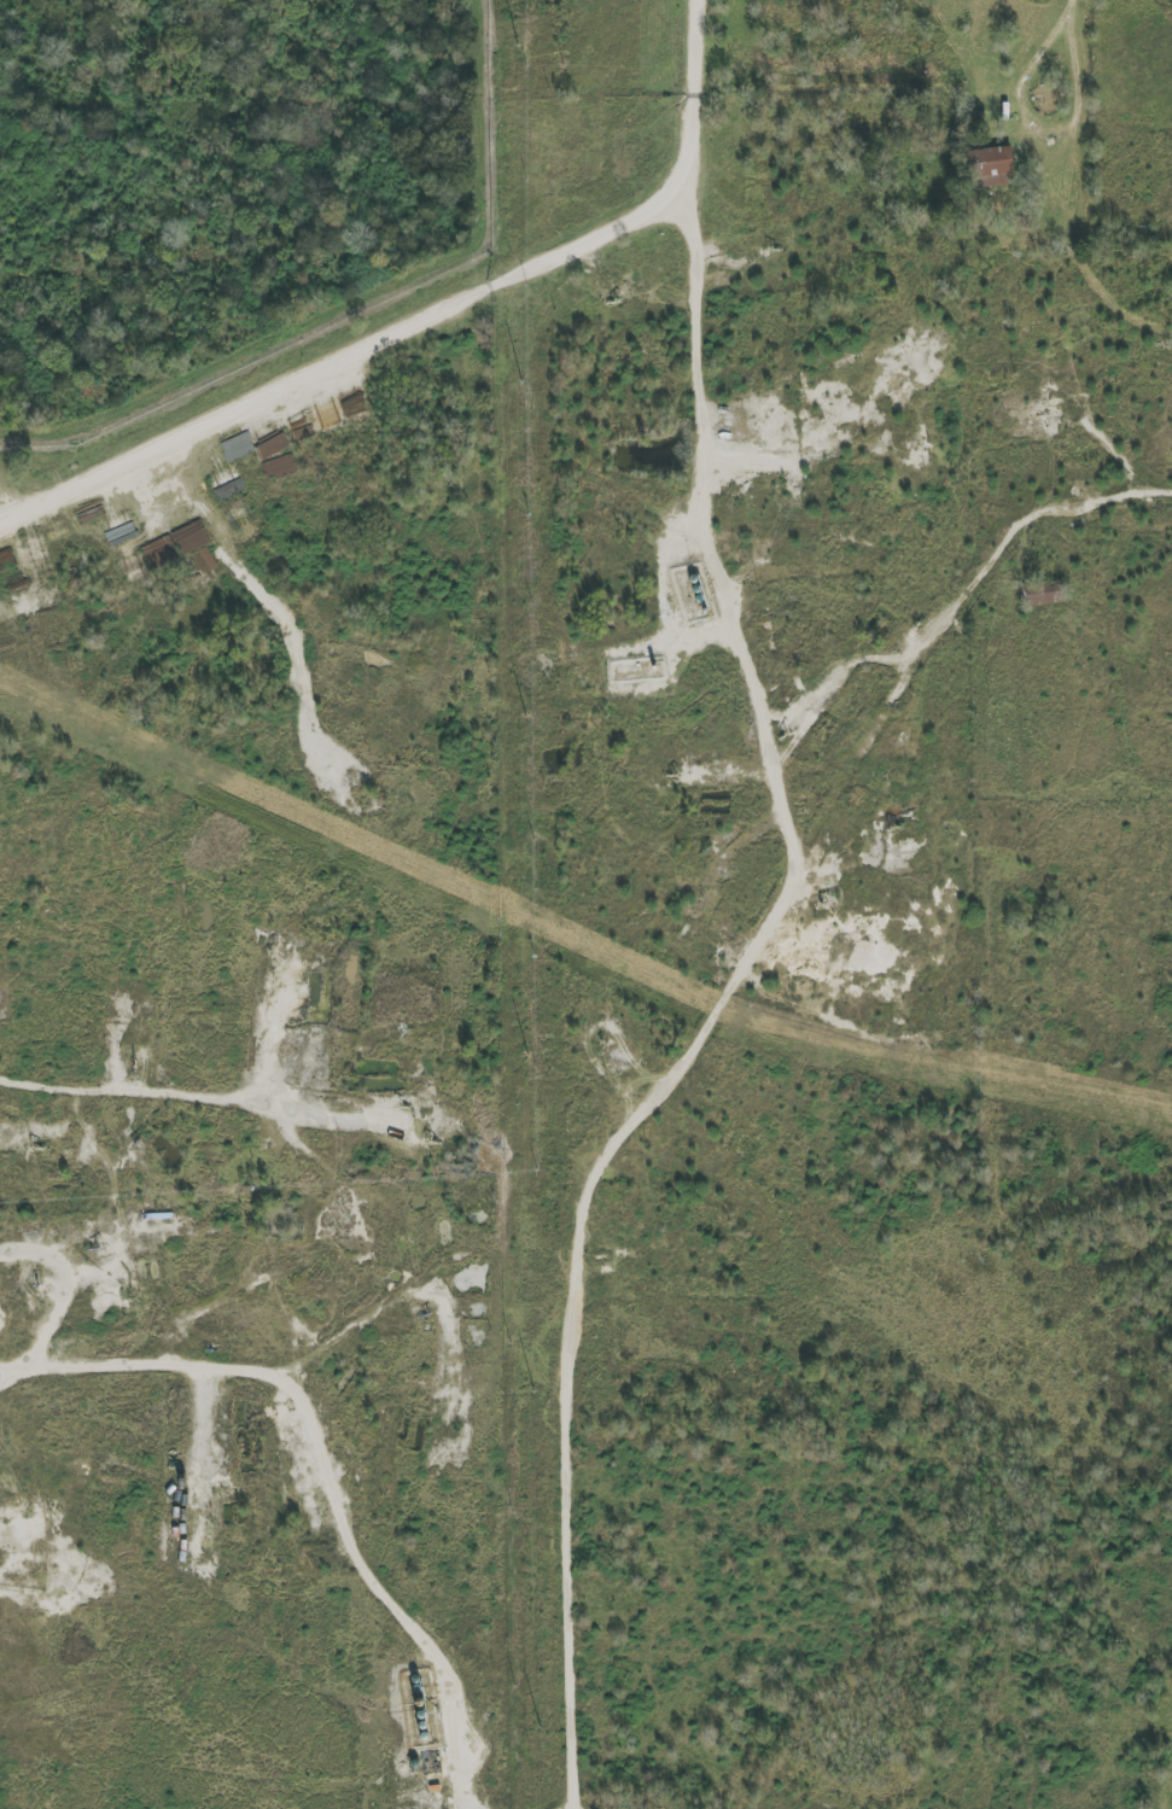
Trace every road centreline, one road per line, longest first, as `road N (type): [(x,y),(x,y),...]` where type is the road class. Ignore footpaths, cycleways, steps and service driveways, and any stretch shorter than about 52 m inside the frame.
road 1 (residential): [(0,525),(702,189)]
road 2 (residential): [(702,189),(695,521)]
road 3 (residential): [(702,189),(700,0)]
road 4 (residential): [(121,1137),(0,1061)]

